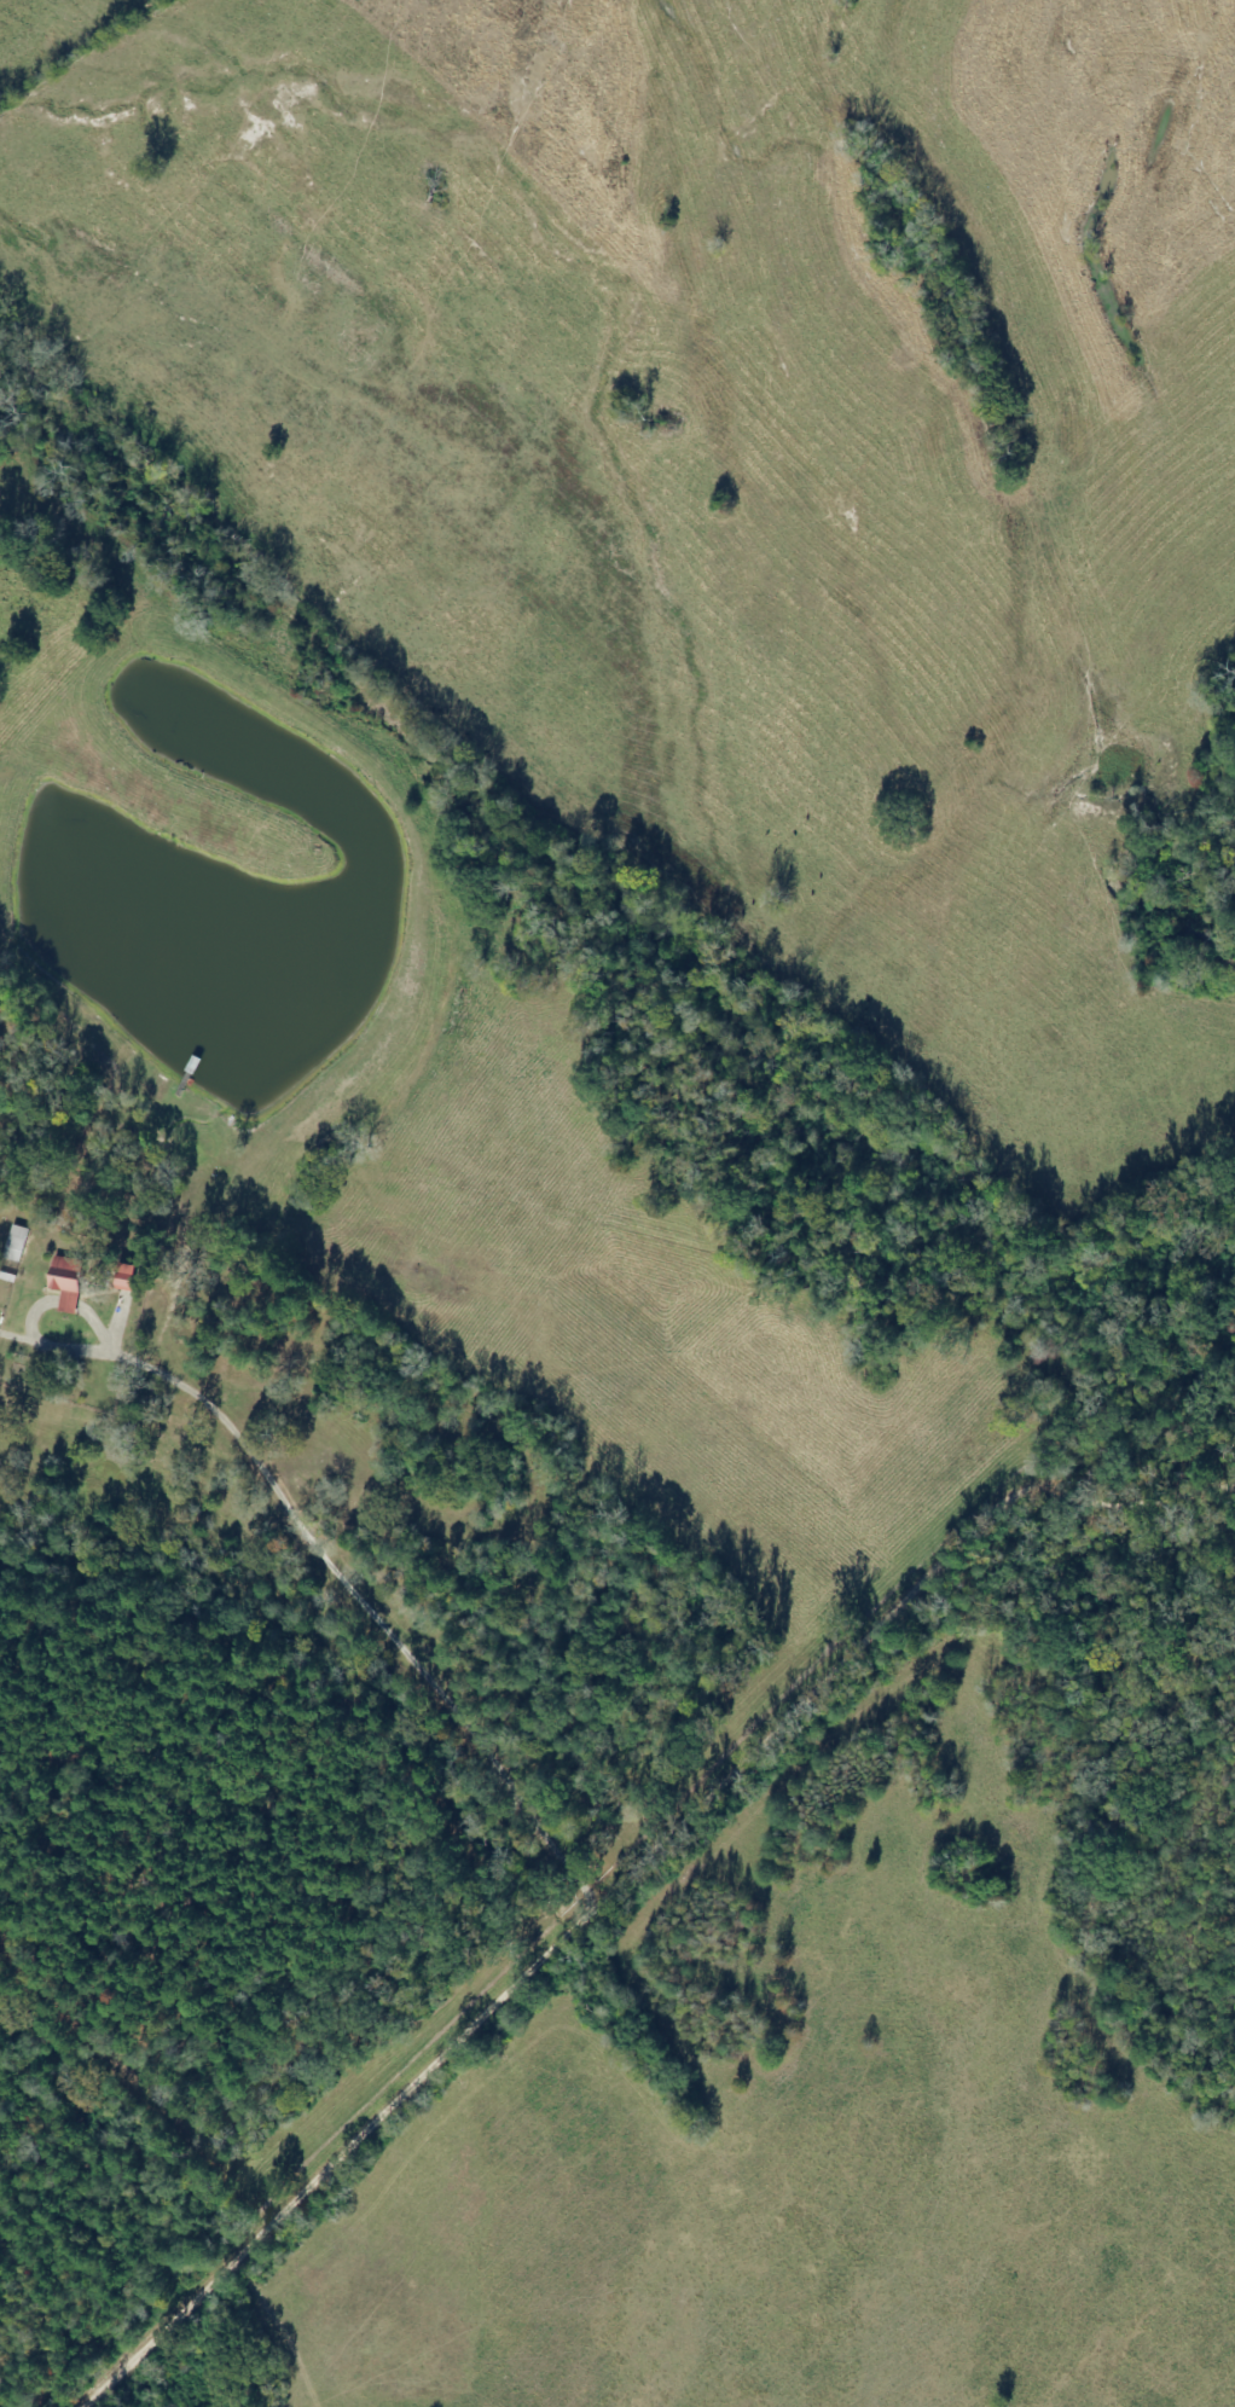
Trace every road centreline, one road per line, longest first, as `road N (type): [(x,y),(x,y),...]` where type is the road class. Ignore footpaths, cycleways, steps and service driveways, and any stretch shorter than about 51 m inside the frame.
road 1 (residential): [(37,2406),(958,1550)]
road 2 (residential): [(958,1550),(1038,1489),(1127,1507),(1234,1488)]

